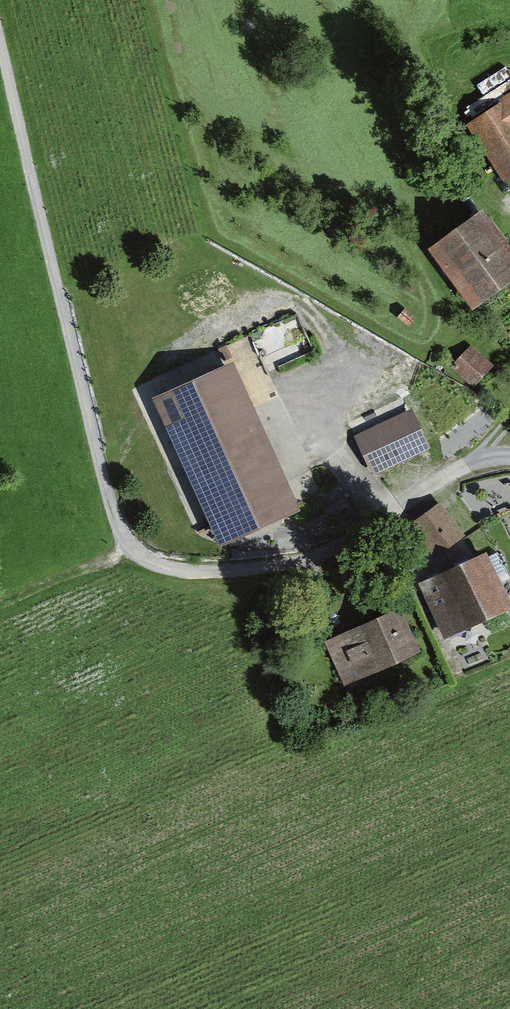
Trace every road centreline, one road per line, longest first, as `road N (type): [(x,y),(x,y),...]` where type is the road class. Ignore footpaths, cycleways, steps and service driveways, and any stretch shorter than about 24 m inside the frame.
road 1 (track): [(509,422),(474,466),(368,495),(340,475),(334,454),(328,337),(297,305),(266,304),(203,320),(166,348),(110,489)]
road 2 (track): [(126,556),(0,39)]
road 3 (track): [(509,460),(474,466),(371,545),(257,573),(175,570),(126,556)]
road 4 (track): [(0,606),(126,556)]

